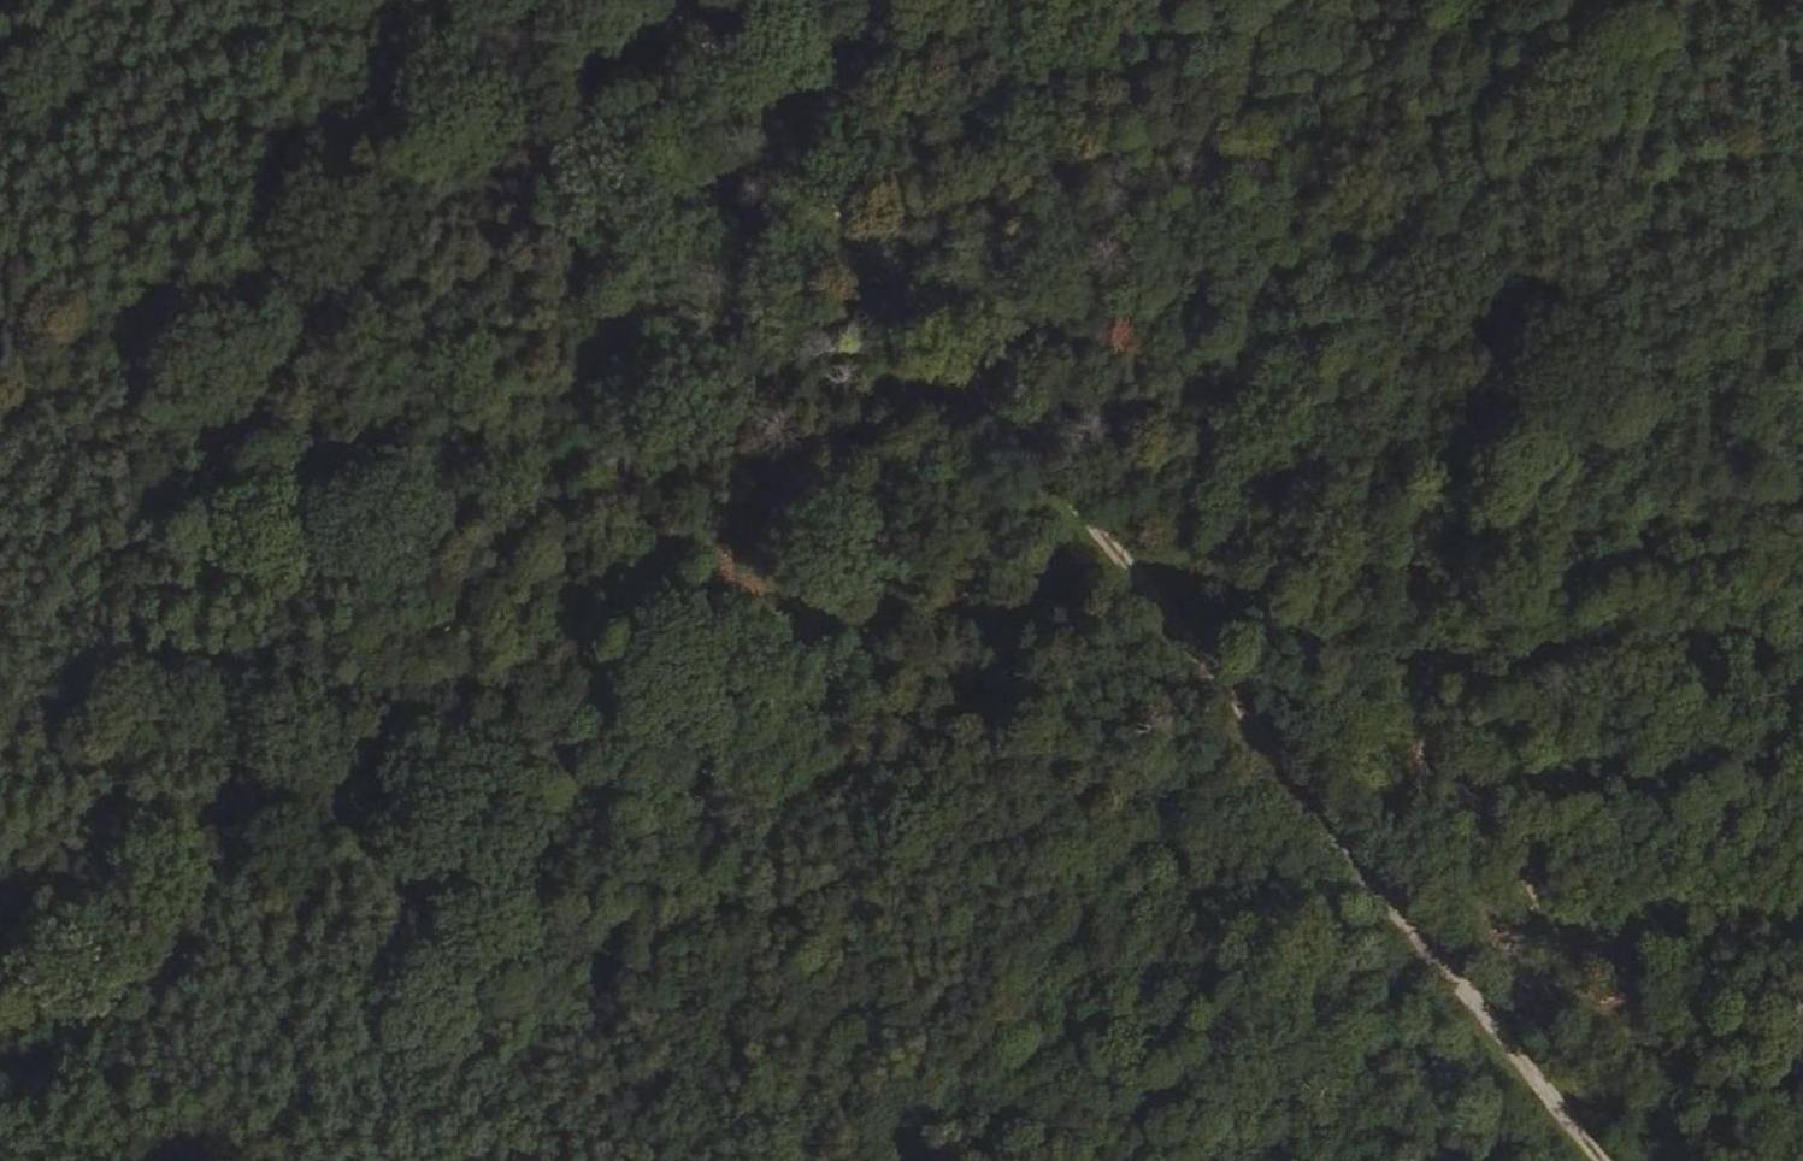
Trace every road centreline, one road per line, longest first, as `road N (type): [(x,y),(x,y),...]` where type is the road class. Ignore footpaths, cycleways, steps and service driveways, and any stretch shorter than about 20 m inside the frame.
road 1 (track): [(1247,723),(664,0)]
road 2 (track): [(1247,723),(1600,1160)]

